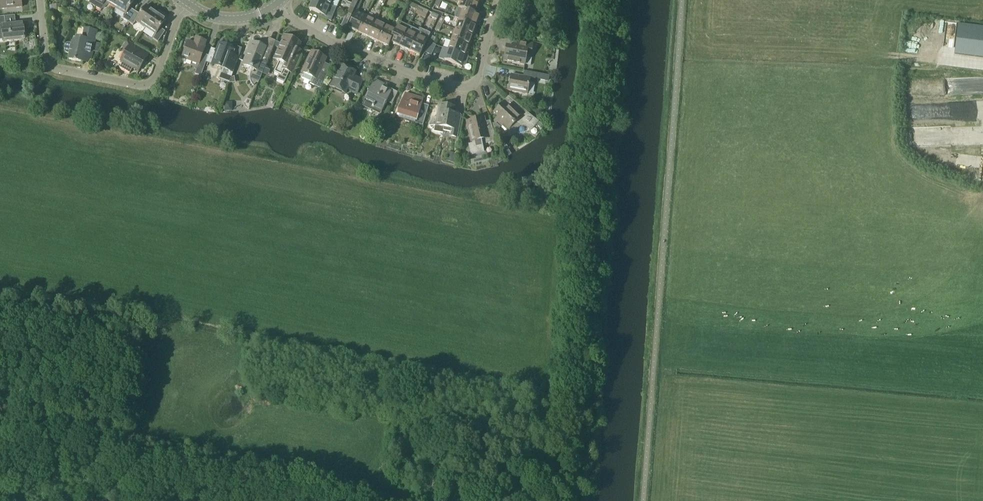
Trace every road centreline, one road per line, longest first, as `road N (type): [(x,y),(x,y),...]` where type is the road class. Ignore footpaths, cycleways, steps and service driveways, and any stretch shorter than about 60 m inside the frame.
road 1 (residential): [(274,7),(338,48),(463,92),(477,82),(499,0)]
road 2 (residential): [(185,3),(156,79),(141,87),(59,71),(46,60),(43,0)]

